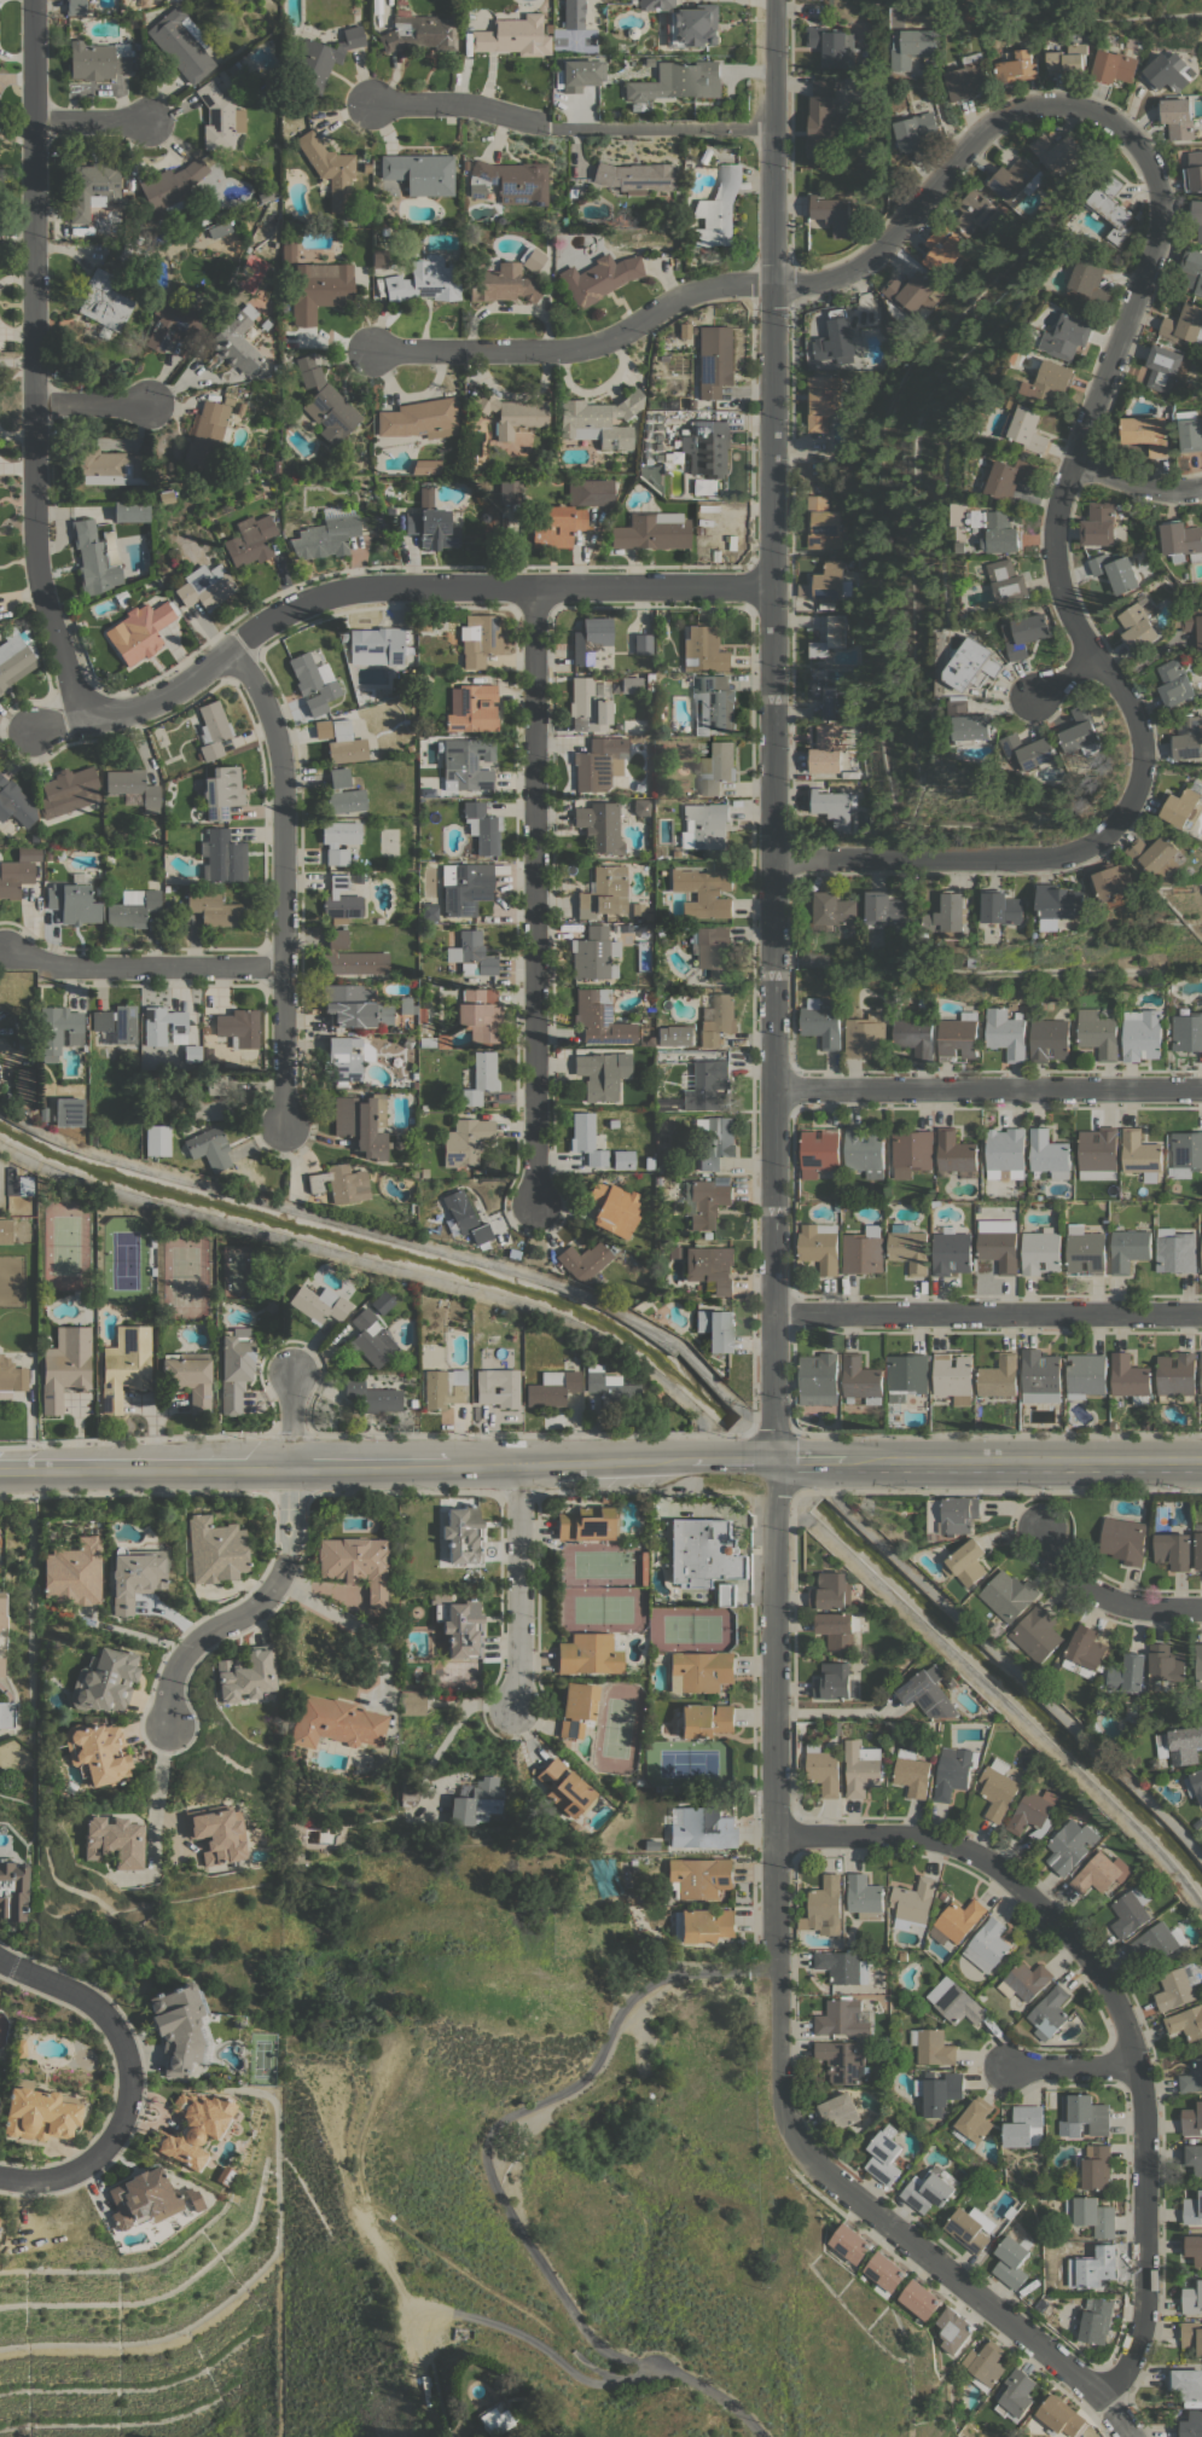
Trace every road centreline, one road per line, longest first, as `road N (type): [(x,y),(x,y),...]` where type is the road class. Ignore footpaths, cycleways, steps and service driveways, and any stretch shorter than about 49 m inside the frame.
road 1 (residential): [(774,1458),(773,0)]
road 2 (secondary): [(1201,1457),(0,1471)]
road 3 (residential): [(1131,2436),(1096,2391),(815,2164),(783,2113),(774,1952),(774,1458)]
road 4 (residential): [(1138,140),(1103,116),(1064,105),(1024,106),(993,120),(877,254),(836,279),(705,288),(588,347),(376,353)]
road 5 (residential): [(772,586),(367,586),(330,593),(291,607),(158,702),(30,732)]
road 6 (residential): [(1117,824),(1137,791),(1136,720),(1067,603),(1056,529),(1161,236),(1156,179),(1138,140)]
road 7 (residential): [(83,720),(37,559),(35,0)]
road 8 (residential): [(1096,2391),(1131,2357),(1144,2305),(1144,2119),(1123,2018),(1079,1945),(1008,1875),(964,1847),(916,1835)]
road 9 (residential): [(539,1205),(534,587)]
road 10 (residential): [(284,1125),(280,754),(260,690),(231,649)]
road 11 (residential): [(1201,1089),(772,1090)]
road 12 (residential): [(1201,1314),(773,1315)]
road 13 (residential): [(773,128),(552,129),(482,105),(374,106)]
road 14 (residential): [(0,2177),(68,2174),(110,2142),(132,2104),(133,2059),(110,2018),(79,1994),(0,1957)]
road 15 (residential): [(1117,824),(1047,859),(772,858)]
road 16 (residential): [(283,967),(59,968),(4,951)]
road 17 (residential): [(516,1466),(517,1706)]
road 18 (residential): [(286,1555),(257,1603),(185,1653),(167,1693),(166,1727)]
road 19 (residential): [(1201,1608),(1113,1600),(1068,1573),(1043,1526)]
road 20 (residential): [(916,1835),(774,1835)]
road 21 (residential): [(1201,489),(1155,492),(1076,463)]
road 22 (residential): [(1136,2059),(1008,2065)]

